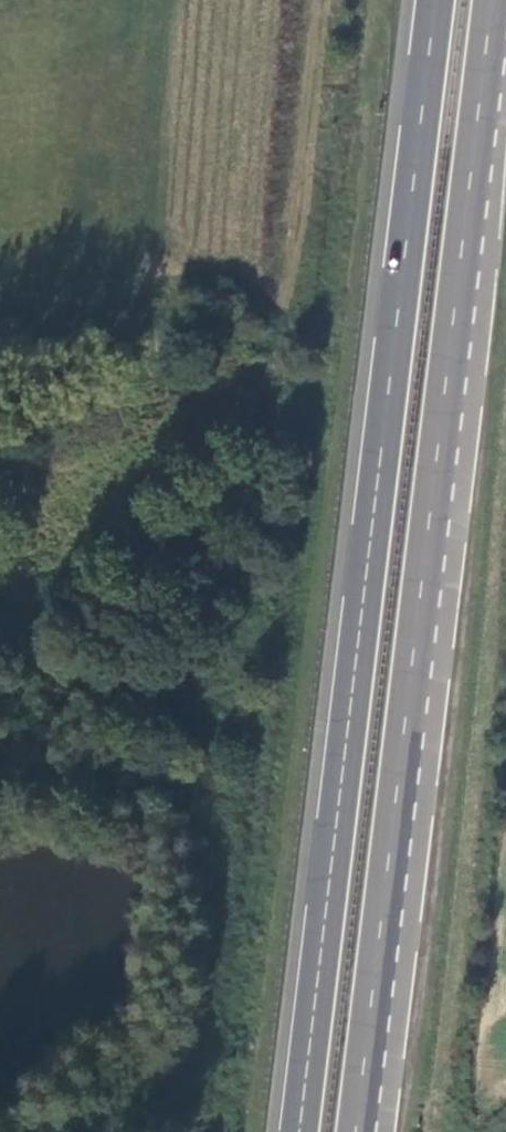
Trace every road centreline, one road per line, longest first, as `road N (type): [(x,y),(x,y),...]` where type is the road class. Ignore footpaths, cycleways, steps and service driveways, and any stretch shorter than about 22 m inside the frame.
road 1 (trunk): [(436,0),(300,1131)]
road 2 (trunk): [(356,1131),(492,0)]
road 3 (track): [(134,1131),(200,1072),(216,1035),(237,859),(234,807),(214,786),(186,780),(0,771)]

